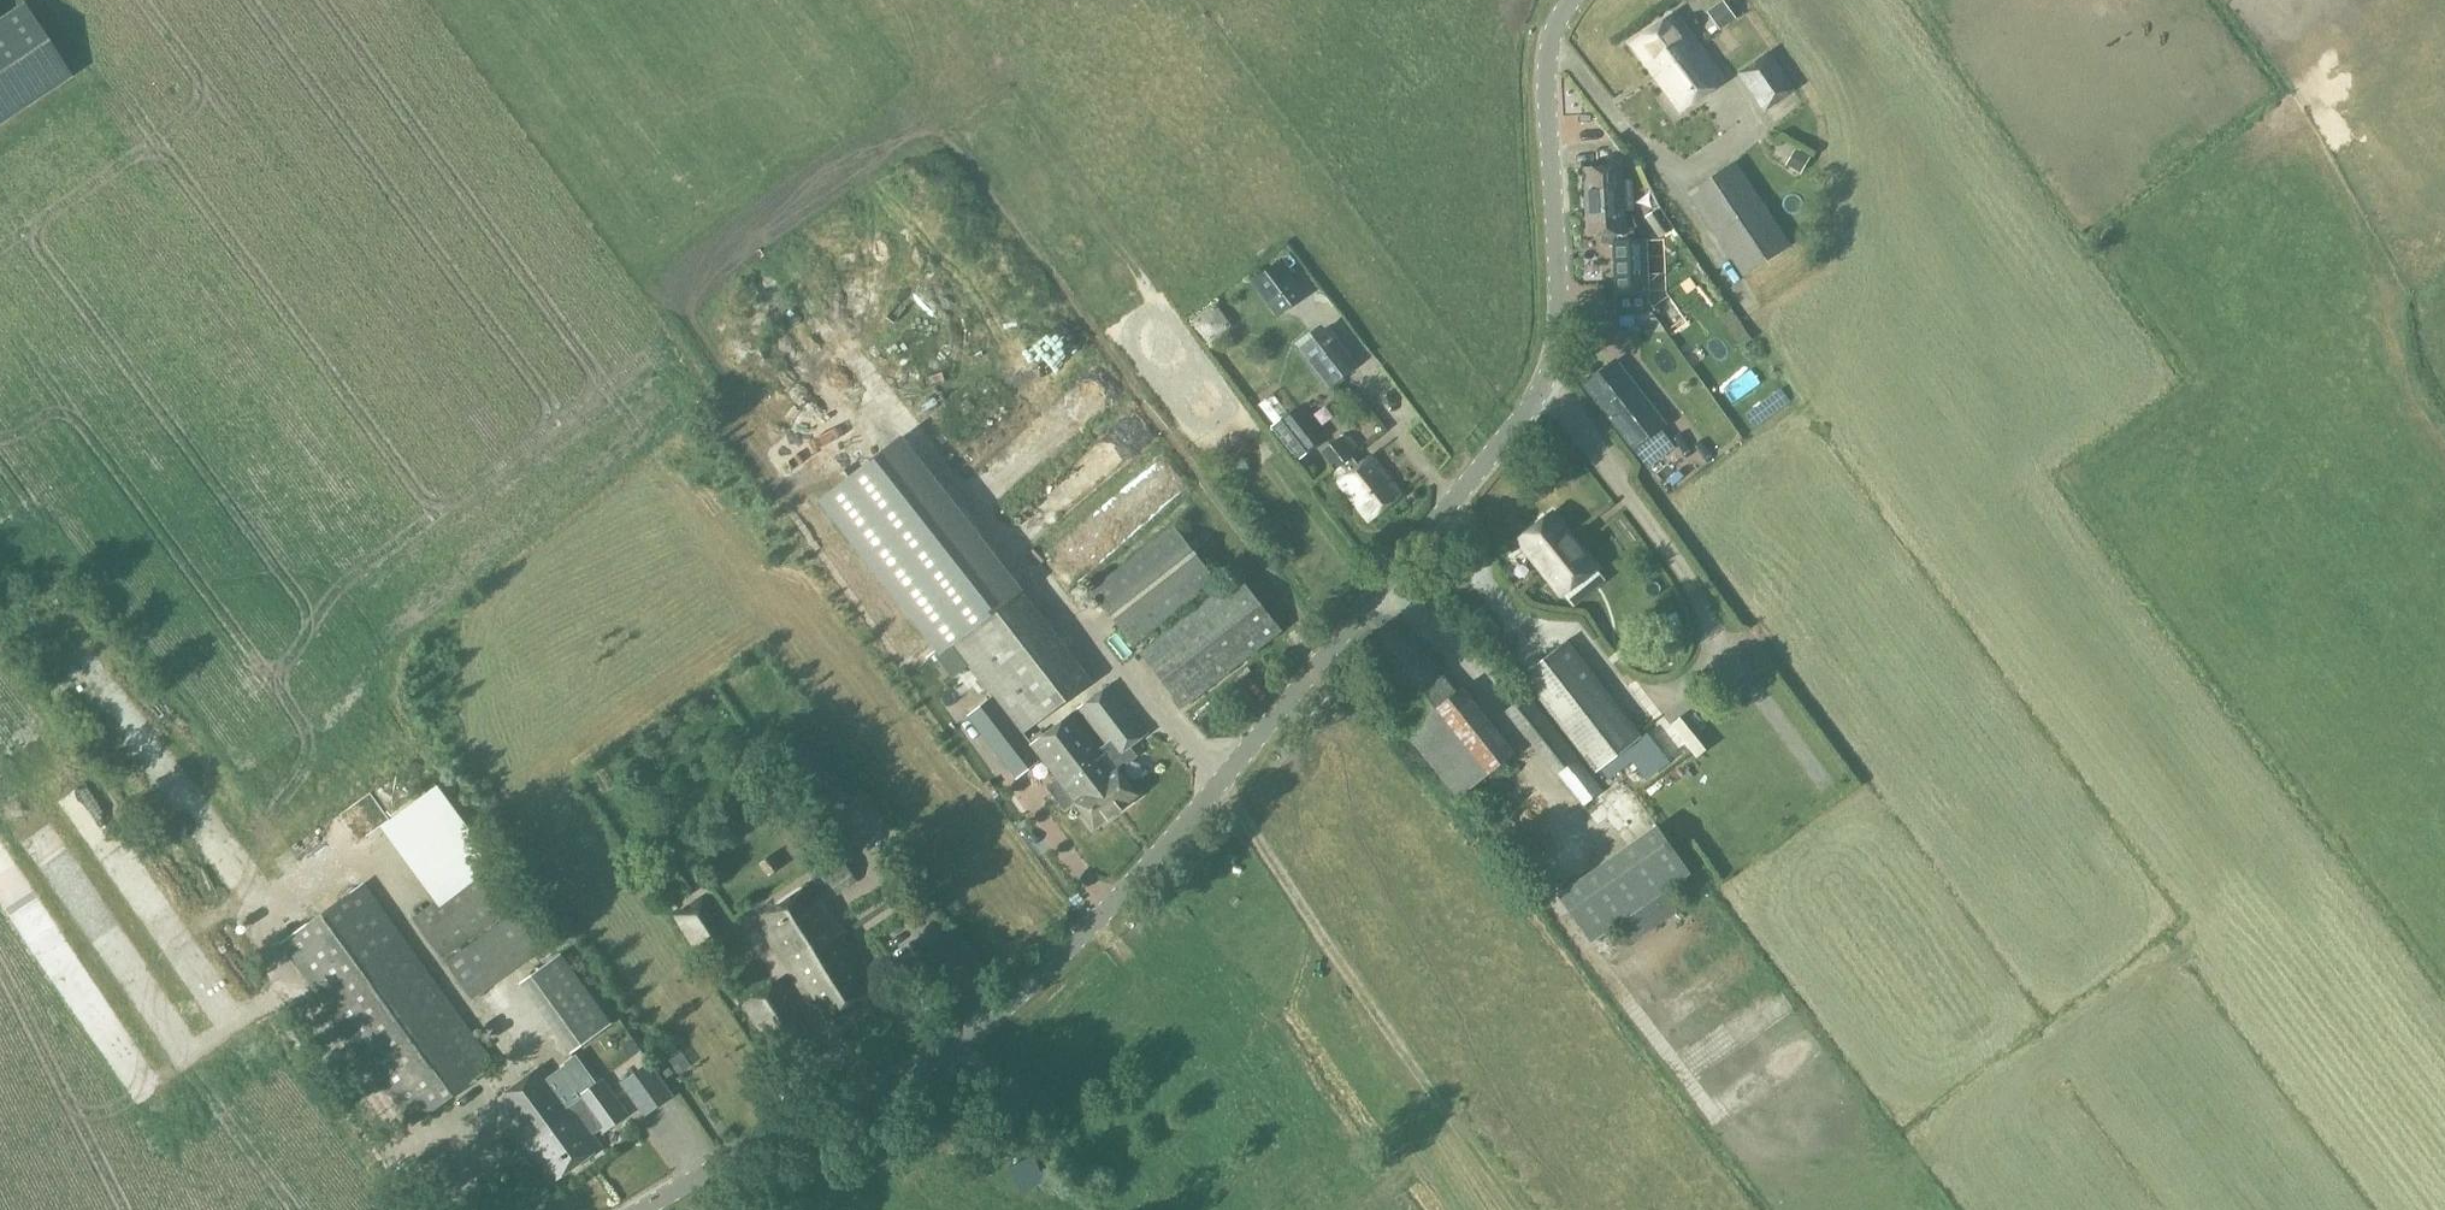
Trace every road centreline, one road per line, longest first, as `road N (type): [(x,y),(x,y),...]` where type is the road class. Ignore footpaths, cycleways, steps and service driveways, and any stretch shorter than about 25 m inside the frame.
road 1 (unclassified): [(639,1209),(958,1042),(1038,977),(1168,843),(1295,694),(1531,394),(1557,346),(1563,287),(1547,81),(1557,26),(1575,0)]

